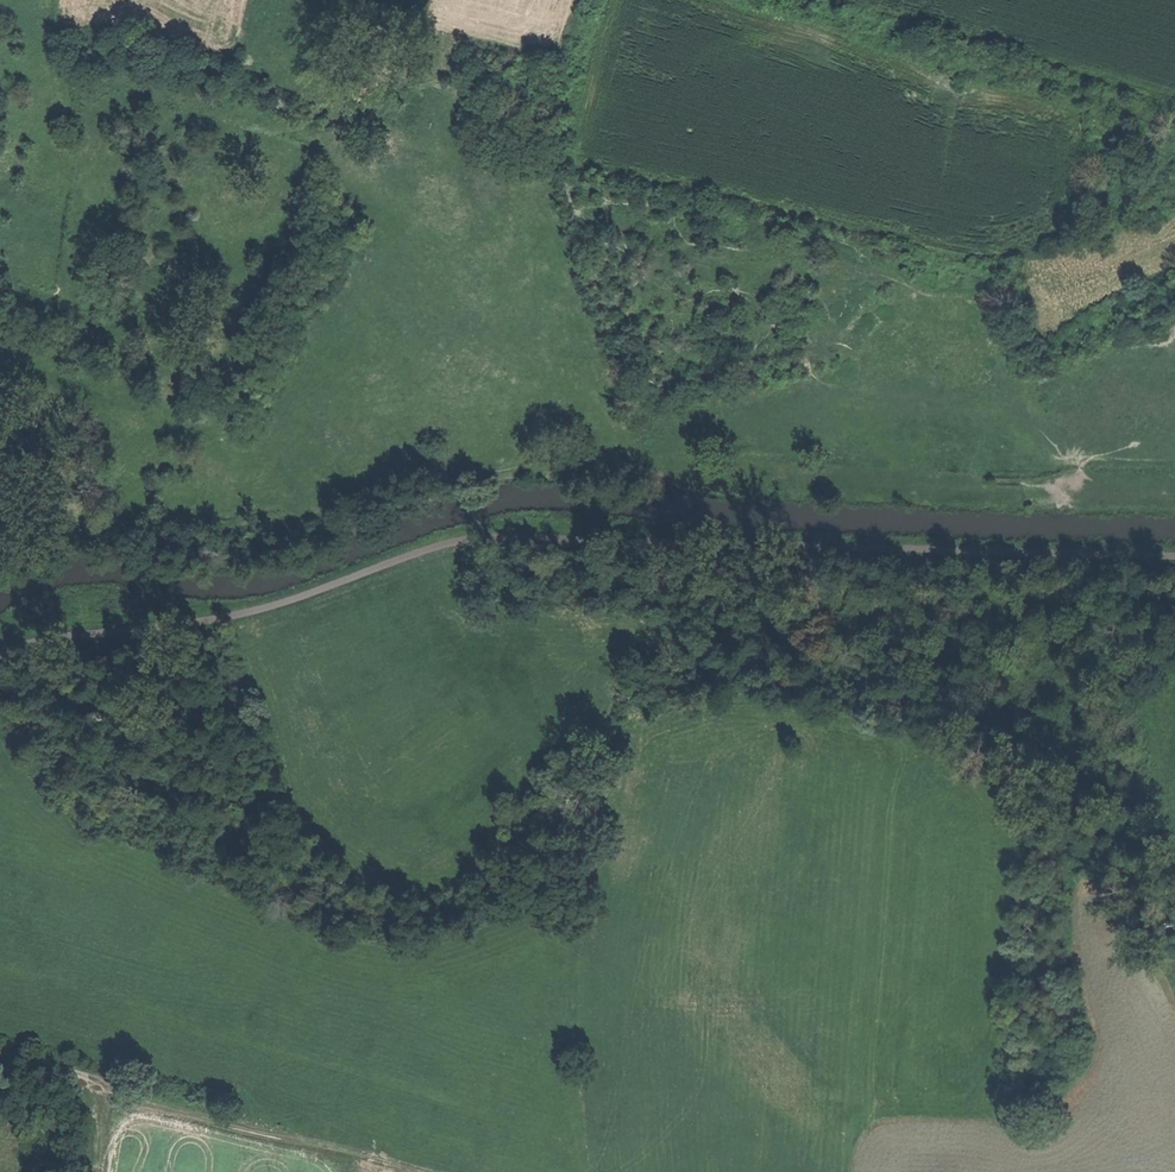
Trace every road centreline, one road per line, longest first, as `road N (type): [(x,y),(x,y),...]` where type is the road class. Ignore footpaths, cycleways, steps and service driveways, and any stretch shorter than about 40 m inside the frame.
road 1 (track): [(66,1090),(377,1171)]
road 2 (track): [(76,1152),(84,1114),(66,1090),(0,1060)]

